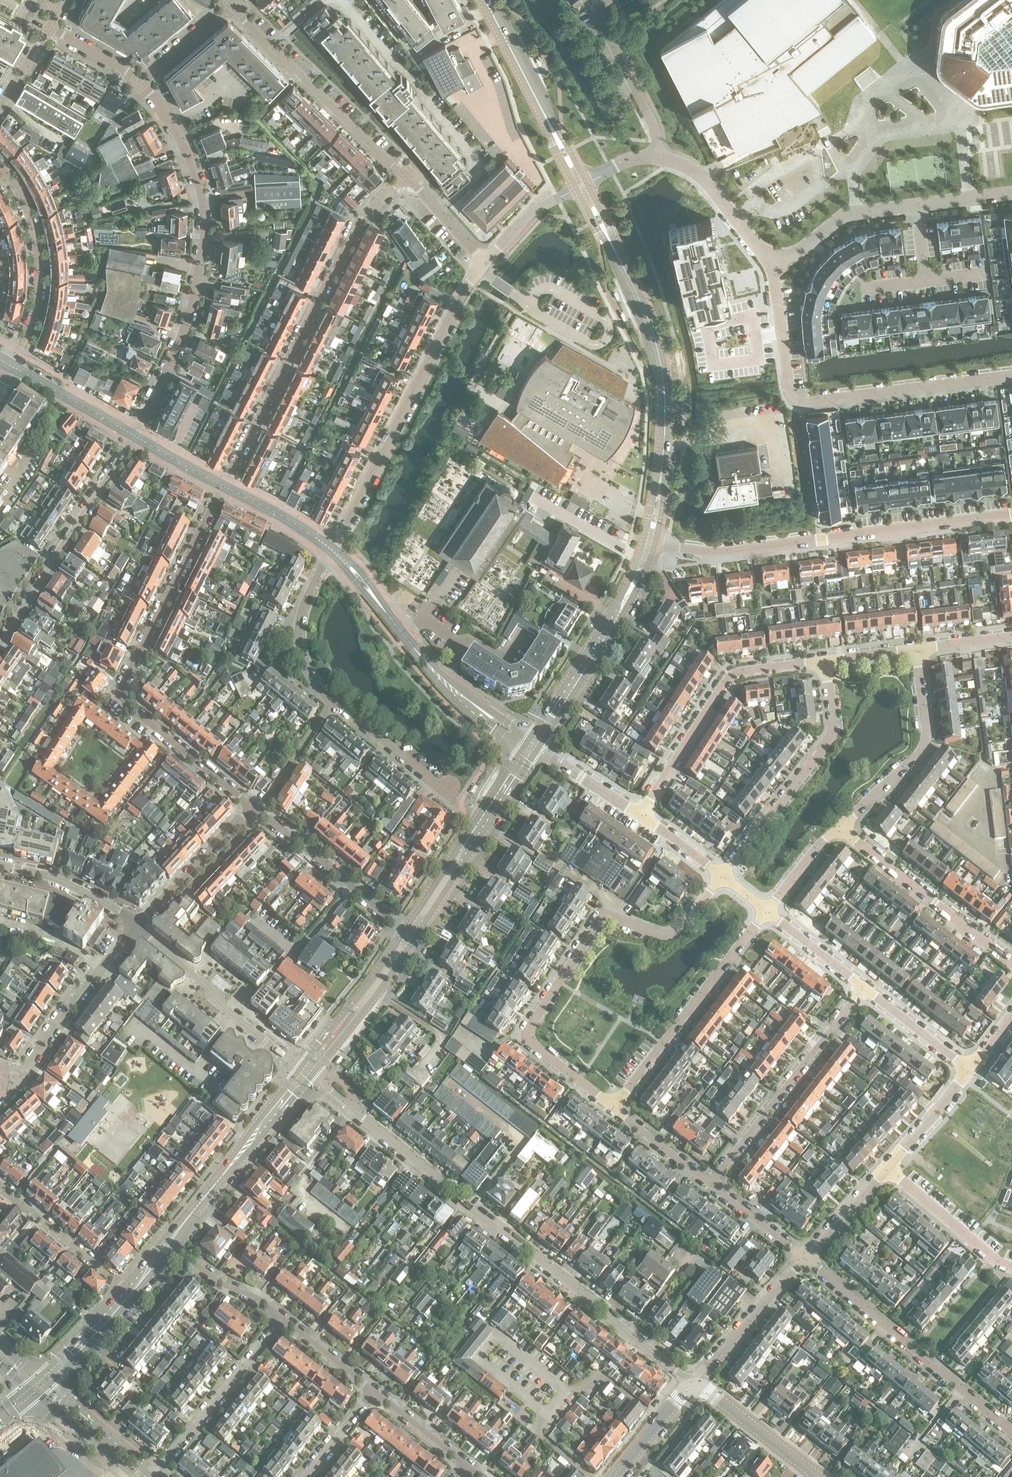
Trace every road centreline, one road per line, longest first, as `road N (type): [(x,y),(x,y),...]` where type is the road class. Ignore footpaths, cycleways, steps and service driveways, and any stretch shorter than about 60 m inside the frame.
road 1 (tertiary): [(694,1386),(302,1077)]
road 2 (residential): [(253,810),(120,692),(223,485)]
road 3 (residential): [(722,877),(672,934),(604,915),(530,1028),(533,1046),(615,1107)]
road 4 (residential): [(134,433),(187,323),(203,248),(191,157),(142,77)]
road 5 (secondary): [(649,543),(665,442),(660,359),(582,185)]
road 6 (residential): [(649,543),(709,551),(1011,514)]
road 7 (residential): [(223,485),(355,223),(402,177)]
road 8 (residential): [(331,545),(485,260)]
road 9 (secondary): [(532,743),(444,682),(331,545)]
road 10 (residential): [(1011,1432),(805,1258)]
road 11 (residential): [(641,813),(730,677),(829,662)]
road 12 (residential): [(722,877),(833,733),(829,662)]
road 13 (residential): [(1011,193),(848,213),(776,263)]
road 14 (residential): [(0,645),(134,433)]
road 15 (residential): [(615,1107),(767,911)]
road 16 (residential): [(402,177),(225,5)]
road 17 (residential): [(709,1182),(862,992)]
road 18 (secondary): [(532,743),(629,591),(649,543)]
road 19 (secondary): [(411,932),(532,743)]
road 20 (residential): [(302,1077),(138,929)]
road 21 (residential): [(1011,962),(838,828)]
road 22 (residential): [(10,366),(36,301),(37,247),(23,196),(0,162)]
road 23 (residential): [(838,828),(920,750),(927,728),(919,650)]
road 24 (secondary): [(169,1240),(302,1077)]
road 25 (secondary): [(489,0),(582,185)]
road 26 (residential): [(153,1476),(283,1319)]
road 27 (residential): [(411,932),(253,810)]
road 28 (residential): [(138,929),(26,1068),(6,1069)]
road 29 (residential): [(1011,376),(815,401)]
road 30 (secondary): [(302,1077),(411,932)]
road 31 (residential): [(333,704),(303,663),(295,627),(331,545)]
road 32 (residential): [(694,1386),(805,1258)]
road 33 (residential): [(0,1184),(128,1291)]
road 34 (residential): [(138,929),(253,810)]
road 35 (residential): [(776,263),(706,180),(656,156)]
road 36 (residential): [(776,263),(787,386),(801,403),(815,401)]
road 37 (residential): [(1011,1268),(887,1168)]
road 38 (secondary): [(694,1386),(819,1476)]
road 39 (residential): [(138,929),(61,881),(0,867)]
road 40 (secondary): [(153,1476),(42,1382)]
road 41 (residential): [(449,786),(333,704)]
road 42 (secondary): [(134,433),(10,366)]
road 43 (residential): [(283,1319),(169,1240)]
road 44 (secondary): [(30,1392),(133,1476)]
road 45 (residential): [(253,810),(333,704)]
road 46 (residential): [(656,156),(654,124),(609,34)]
road 47 (residential): [(970,1069),(862,992)]
road 48 (residential): [(641,813),(532,743)]
road 49 (residential): [(887,1168),(970,1069)]
road 50 (secondary): [(128,1291),(42,1382)]
road 51 (residential): [(862,992),(767,911)]
road 52 (residential): [(485,260),(536,209),(582,185)]
road 53 (secondary): [(331,545),(223,485)]
road 54 (residential): [(805,1258),(709,1182)]
road 55 (residential): [(805,1258),(887,1168)]
road 56 (secondary): [(694,1386),(614,1476)]
road 57 (residential): [(709,1182),(615,1107)]

